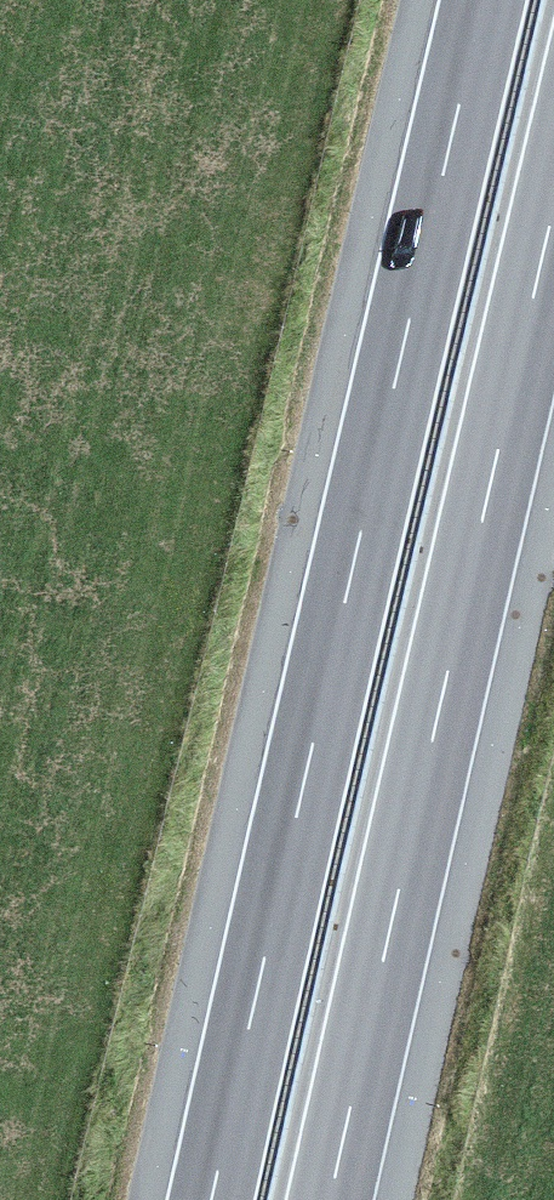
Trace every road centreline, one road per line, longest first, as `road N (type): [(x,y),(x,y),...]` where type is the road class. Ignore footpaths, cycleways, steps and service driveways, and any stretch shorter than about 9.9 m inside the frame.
road 1 (motorway): [(483,0),(210,1199)]
road 2 (motorway): [(329,1199),(553,204)]

